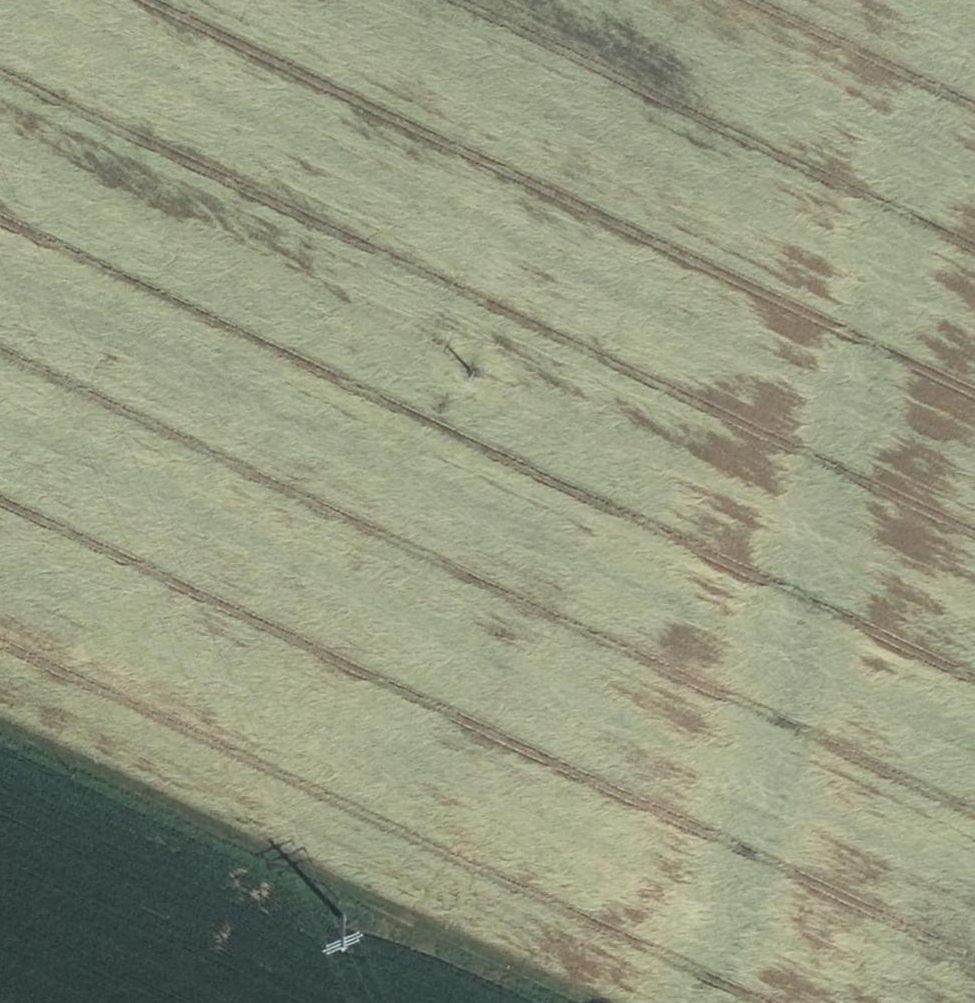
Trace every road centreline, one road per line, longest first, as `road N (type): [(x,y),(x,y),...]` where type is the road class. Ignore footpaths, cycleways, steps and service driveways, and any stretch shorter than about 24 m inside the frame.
road 1 (track): [(560,1002),(0,738)]

